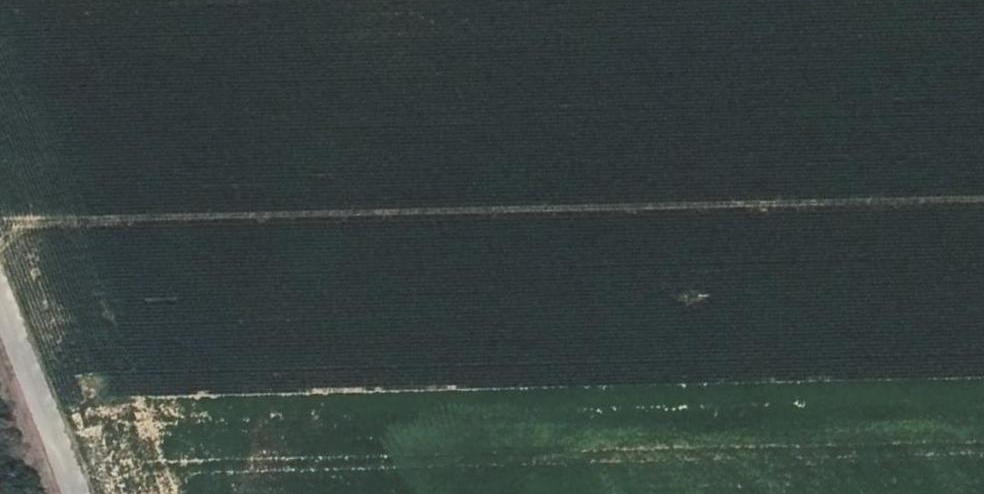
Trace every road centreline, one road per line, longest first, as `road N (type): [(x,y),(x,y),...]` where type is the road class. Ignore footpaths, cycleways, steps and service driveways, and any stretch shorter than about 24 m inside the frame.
road 1 (unclassified): [(0,299),(77,493)]

